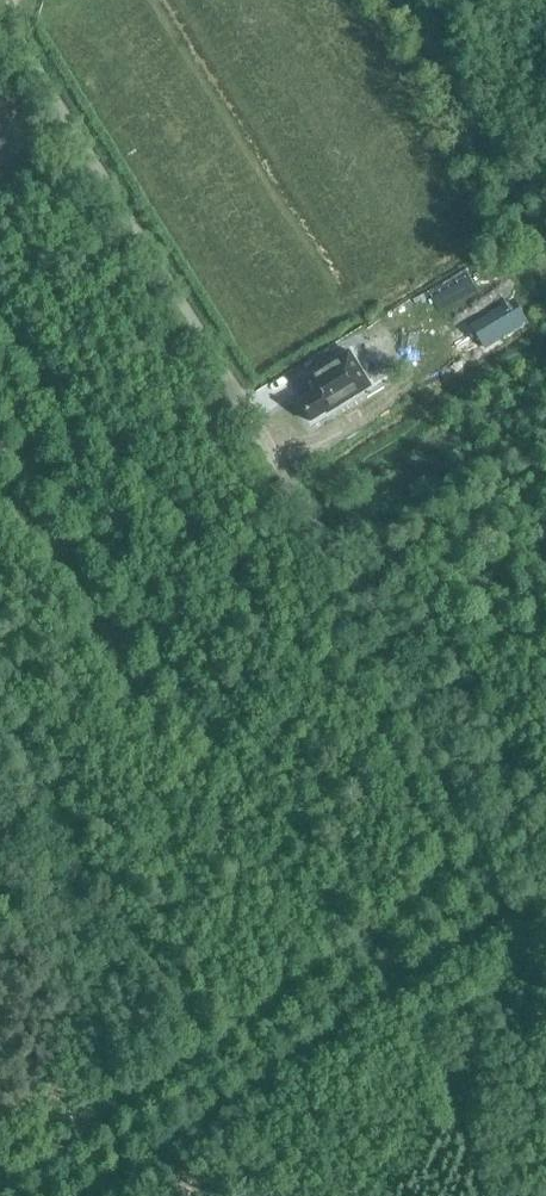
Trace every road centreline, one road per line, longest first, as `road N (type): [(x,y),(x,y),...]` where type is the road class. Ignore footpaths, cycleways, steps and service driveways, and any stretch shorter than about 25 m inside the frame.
road 1 (unclassified): [(545,886),(0,10)]
road 2 (track): [(46,1195),(524,862)]

